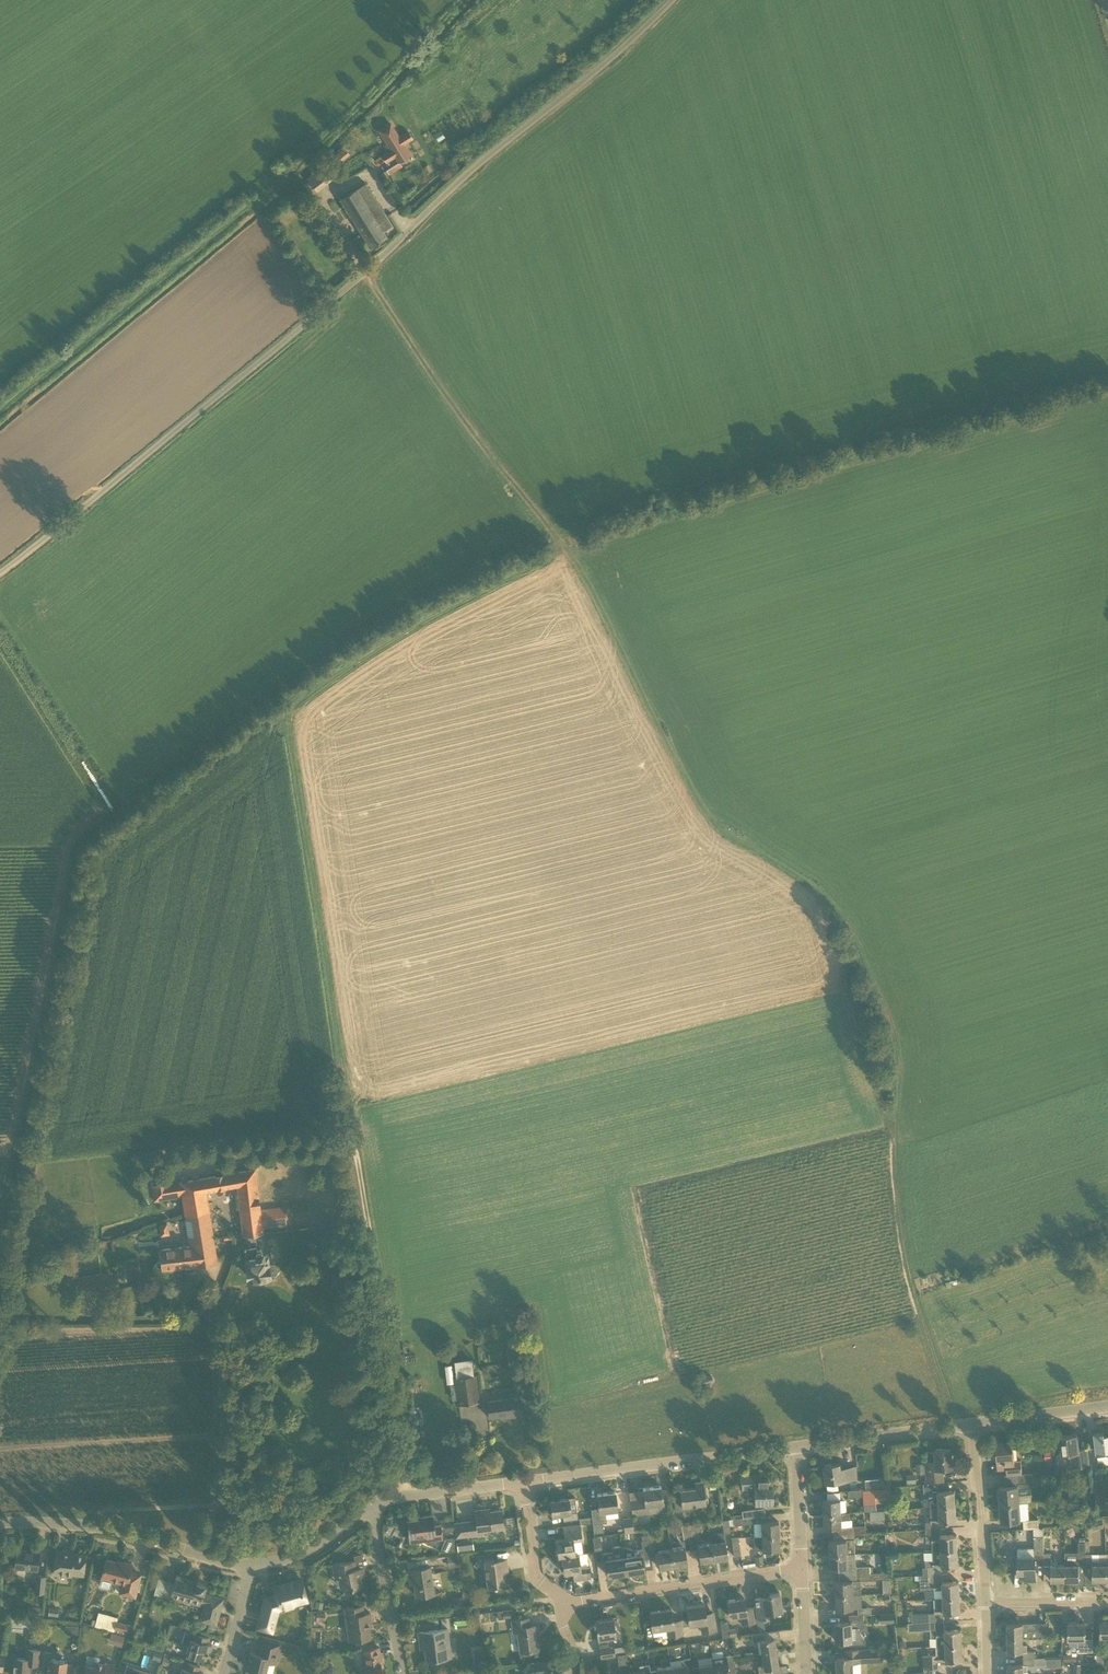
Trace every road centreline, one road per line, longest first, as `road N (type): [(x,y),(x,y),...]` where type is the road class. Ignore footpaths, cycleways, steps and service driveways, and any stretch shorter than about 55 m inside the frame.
road 1 (track): [(567,552),(390,645),(313,696),(289,726),(406,1496)]
road 2 (unclassified): [(0,575),(365,272),(667,0)]
road 3 (residential): [(524,1480),(795,1450)]
road 4 (residential): [(250,1568),(106,1525),(0,1527)]
road 5 (residential): [(553,1603),(801,1568)]
road 6 (residential): [(988,1603),(973,1451),(963,1427)]
road 7 (residential): [(795,1450),(963,1427)]
road 8 (residential): [(406,1673),(375,1507)]
road 9 (residential): [(963,1427),(1107,1407)]
road 10 (residential): [(375,1507),(299,1556),(250,1568)]
road 11 (residential): [(553,1603),(537,1573),(524,1480)]
road 12 (residential): [(988,1603),(1107,1602)]

